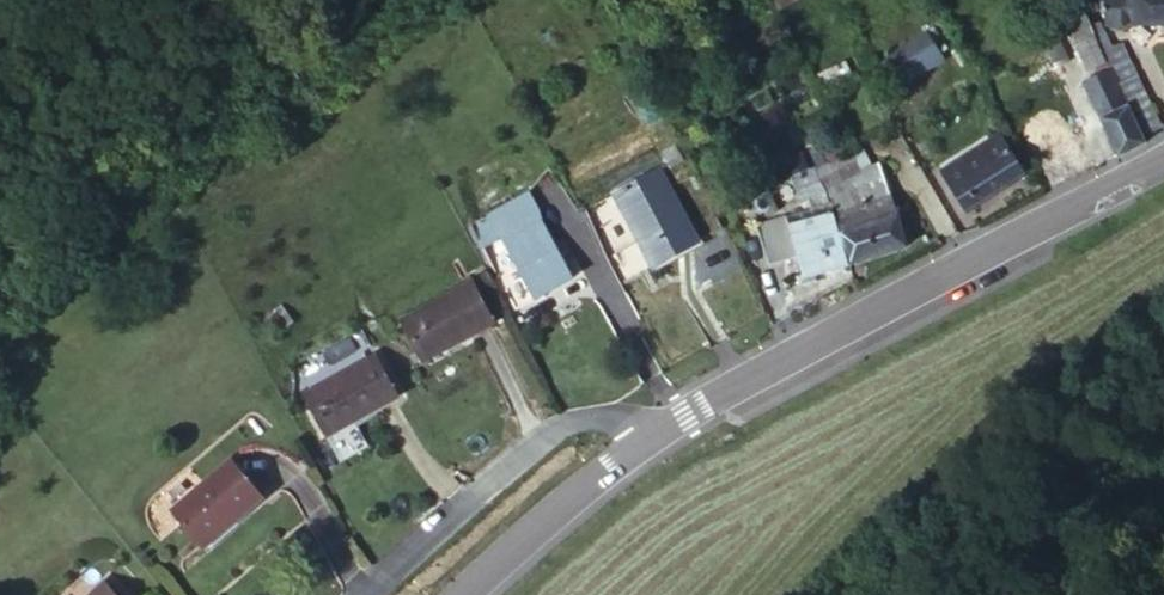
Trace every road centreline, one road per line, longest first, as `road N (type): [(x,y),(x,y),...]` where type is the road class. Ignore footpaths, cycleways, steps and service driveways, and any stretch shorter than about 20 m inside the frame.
road 1 (tertiary): [(1163,147),(651,435)]
road 2 (residential): [(651,435),(611,418),(563,424),(364,594)]
road 3 (tertiary): [(651,435),(573,482),(458,594)]

